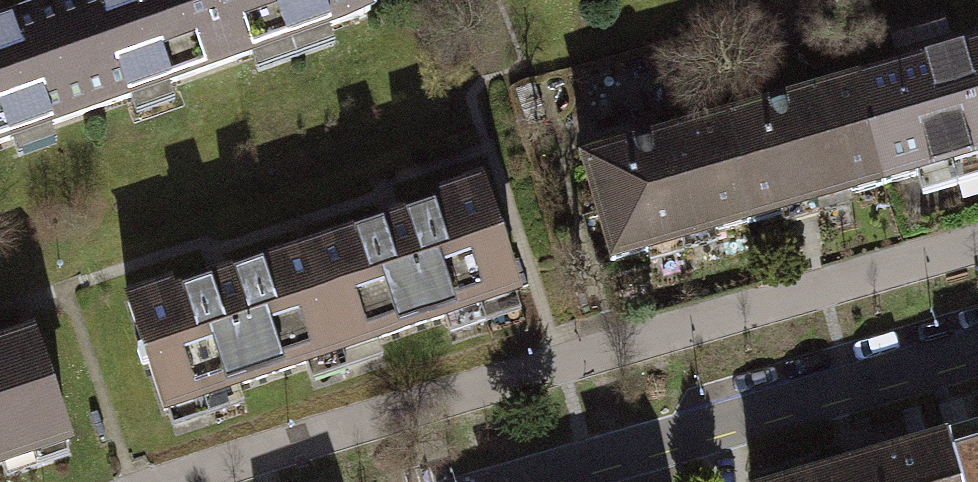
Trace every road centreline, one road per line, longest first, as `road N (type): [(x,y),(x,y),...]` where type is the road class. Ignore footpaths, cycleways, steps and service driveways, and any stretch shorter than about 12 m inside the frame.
road 1 (residential): [(977,352),(537,481)]

